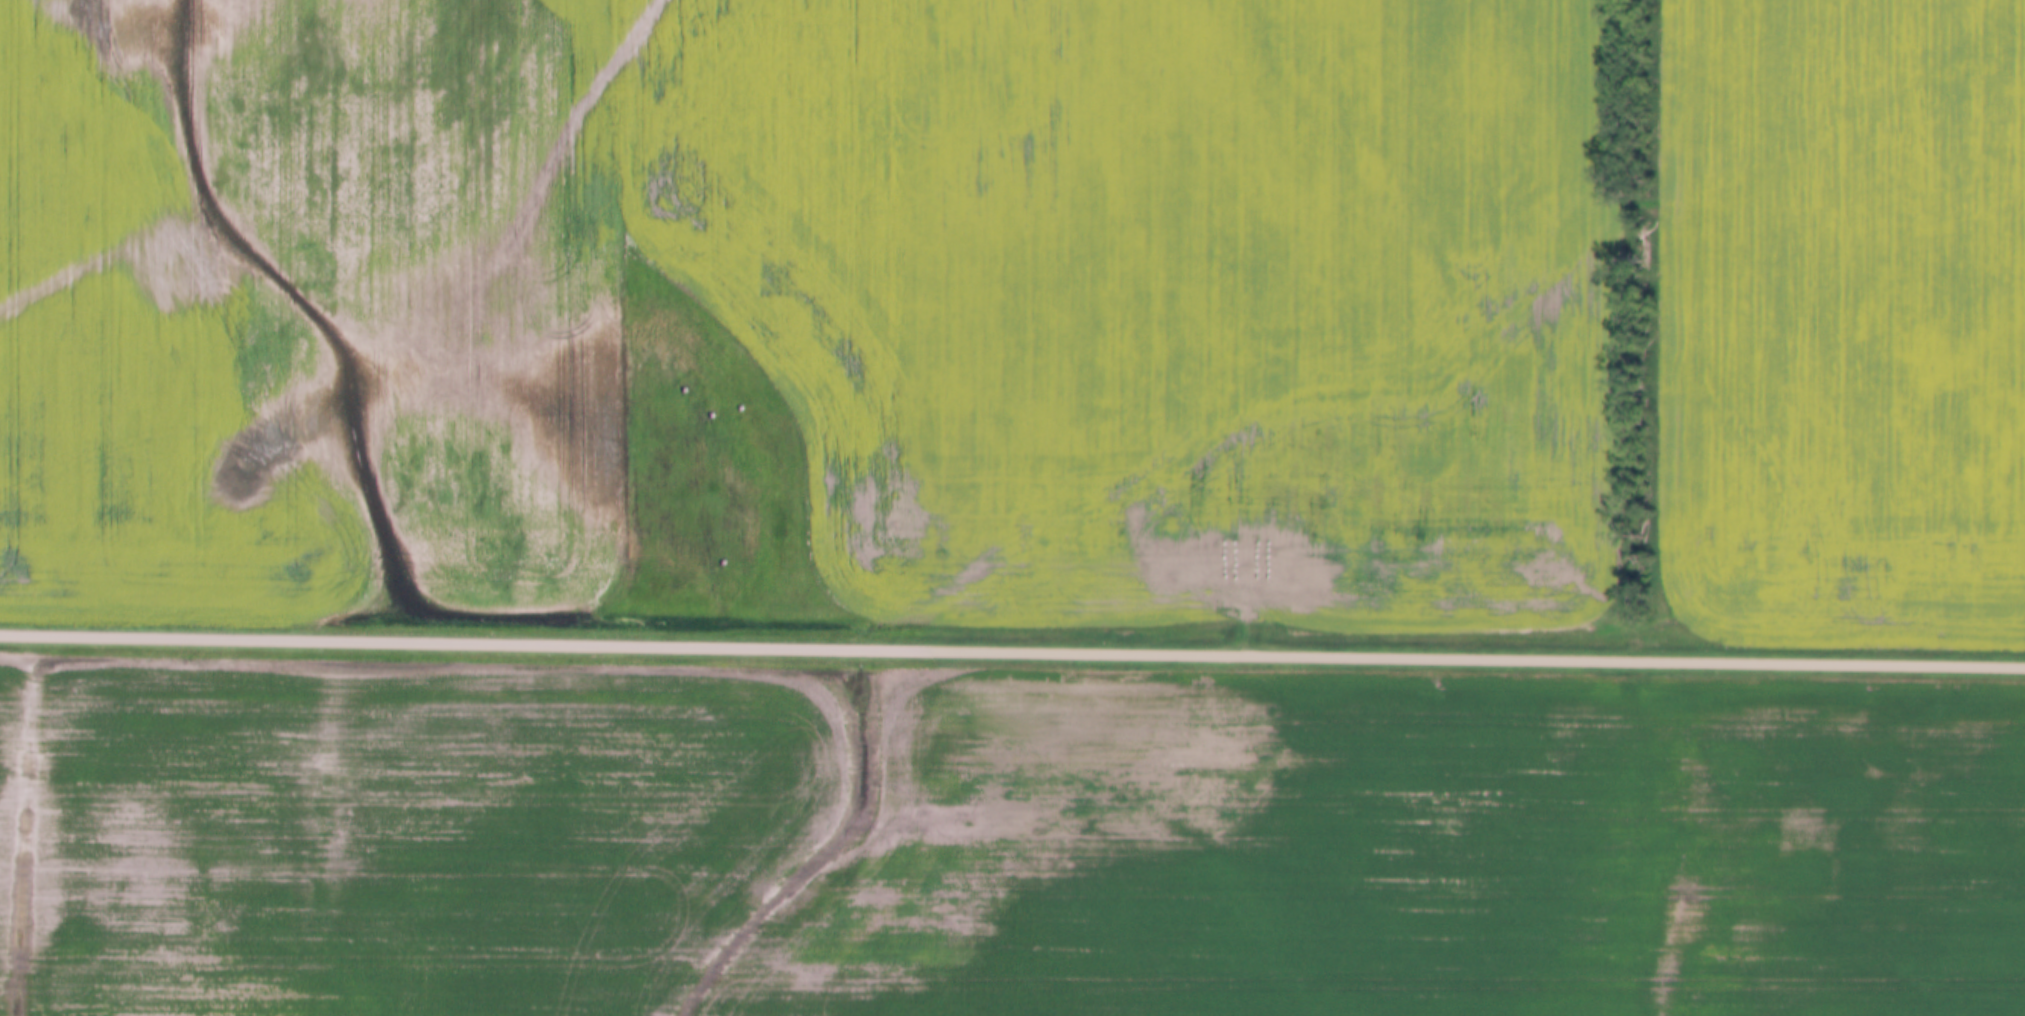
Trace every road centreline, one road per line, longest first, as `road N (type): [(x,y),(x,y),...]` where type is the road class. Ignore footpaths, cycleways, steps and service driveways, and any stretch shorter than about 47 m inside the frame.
road 1 (residential): [(0,636),(2024,662)]

